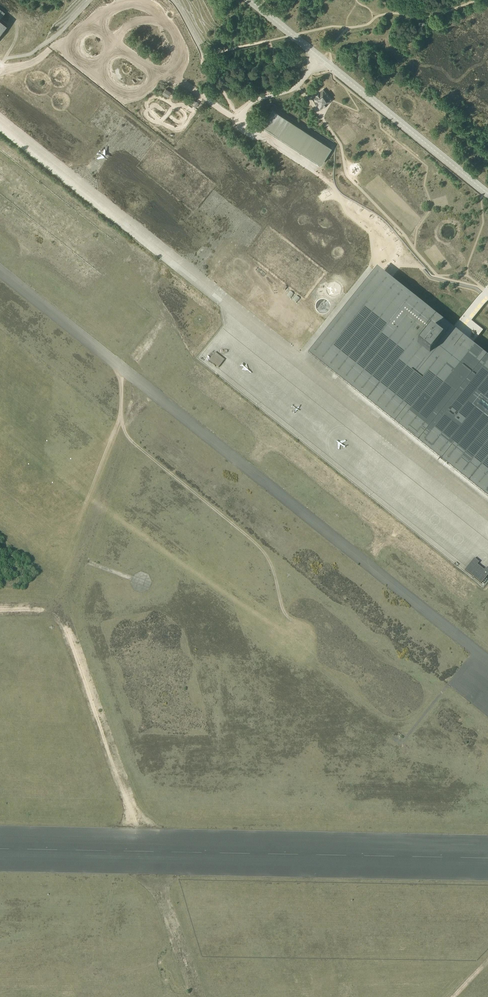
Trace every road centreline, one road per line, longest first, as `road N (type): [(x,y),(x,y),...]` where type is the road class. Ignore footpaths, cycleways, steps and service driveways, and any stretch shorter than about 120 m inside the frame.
road 1 (track): [(0,612),(61,612),(135,825)]
road 2 (unclassified): [(487,194),(321,58)]

